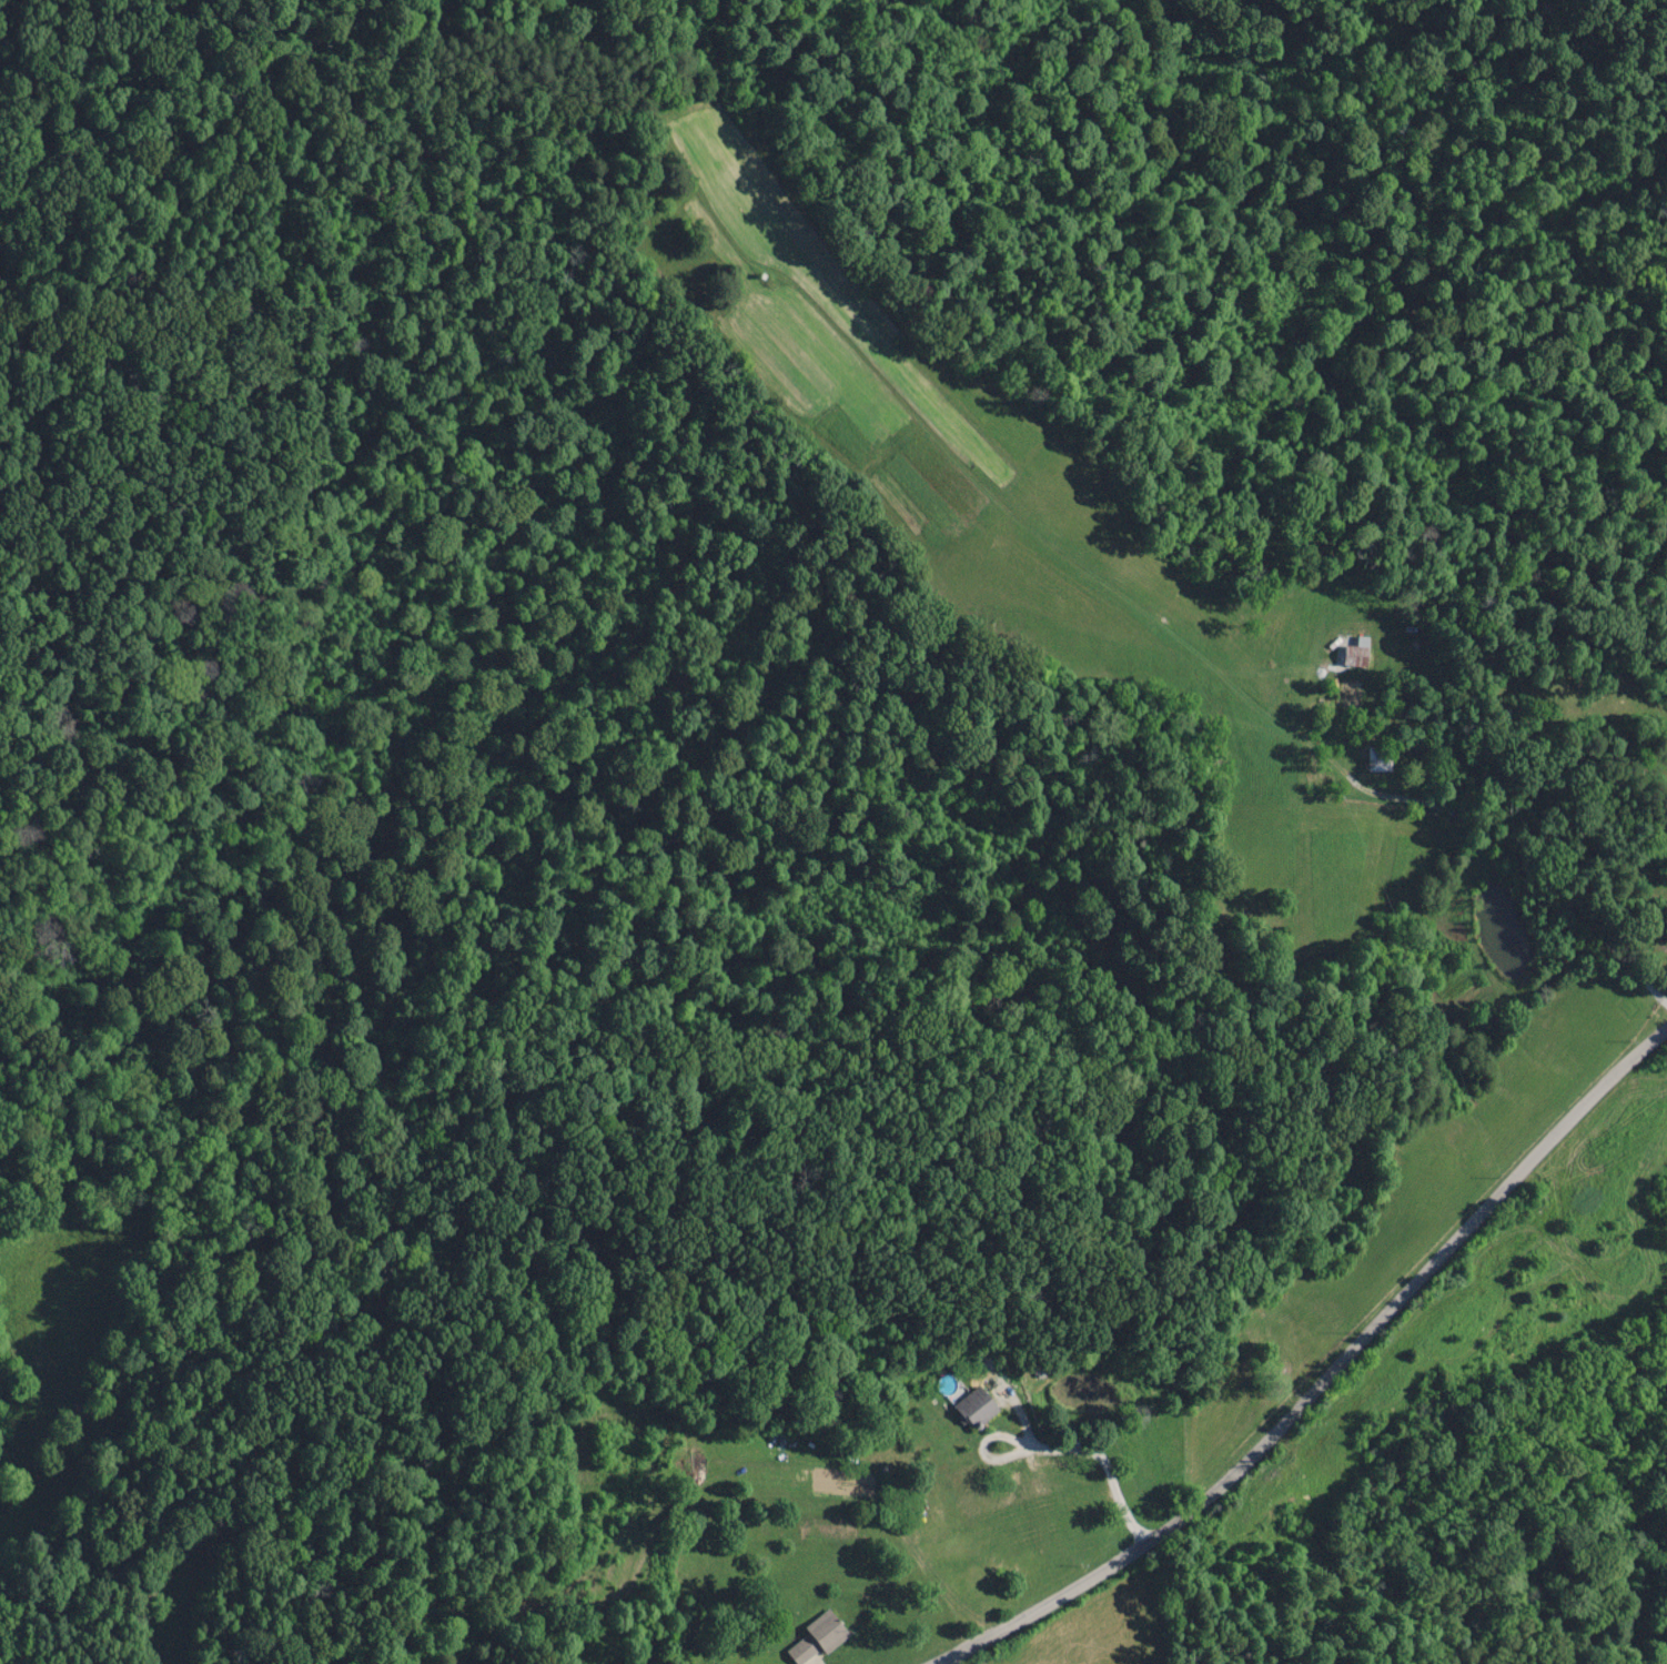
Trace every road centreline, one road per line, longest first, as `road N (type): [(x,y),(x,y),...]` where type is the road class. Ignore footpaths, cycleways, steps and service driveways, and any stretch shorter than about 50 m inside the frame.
road 1 (residential): [(934,1663),(1110,1569),(1230,1479),(1553,1132),(1666,1028)]

